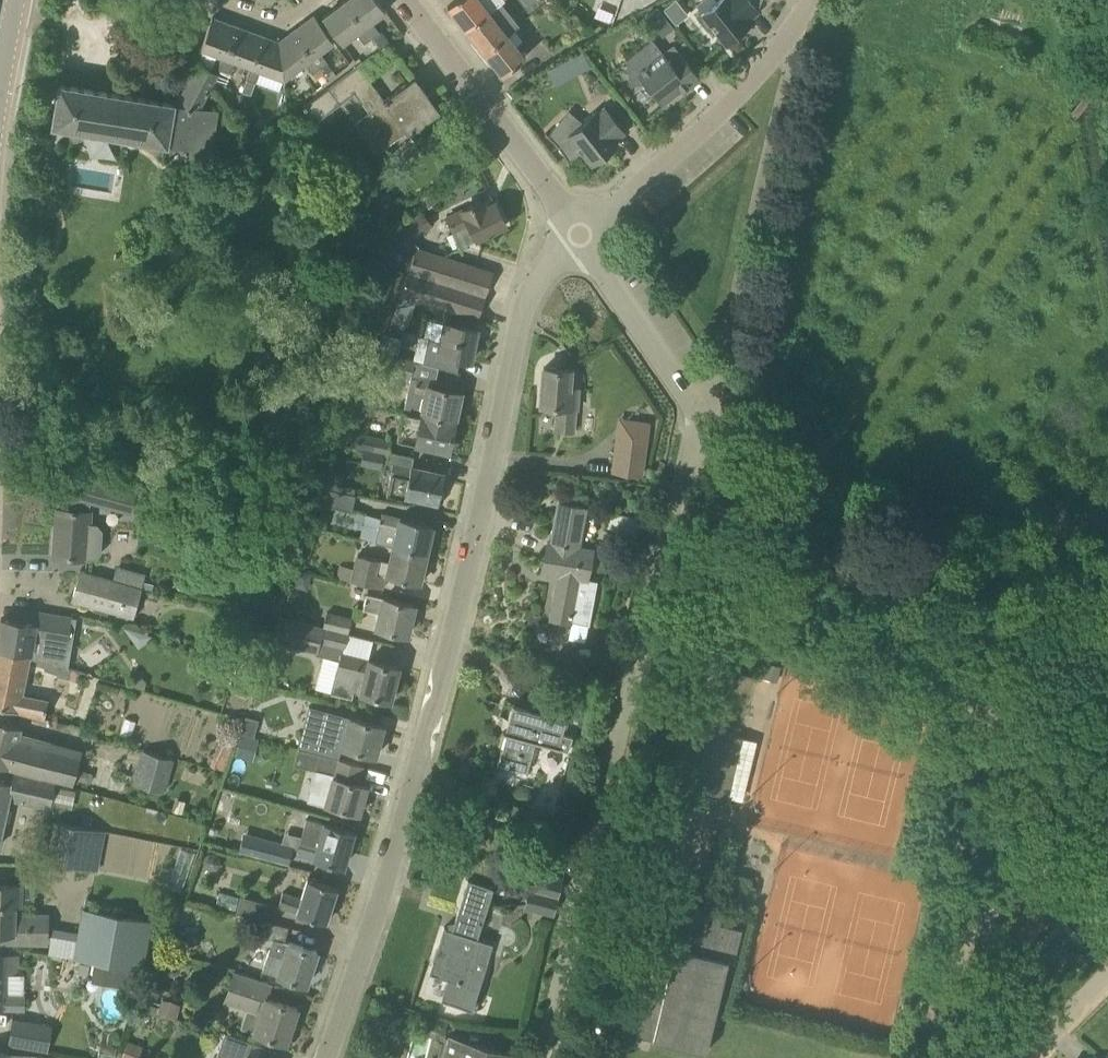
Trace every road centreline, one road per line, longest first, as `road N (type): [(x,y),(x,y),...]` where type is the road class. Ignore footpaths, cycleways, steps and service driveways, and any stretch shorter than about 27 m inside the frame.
road 1 (residential): [(326,1057),(419,775),(522,317),(547,267),(583,234)]
road 2 (residential): [(553,1057),(700,412)]
road 3 (residential): [(1107,824),(1013,751),(844,590),(700,412)]
road 4 (residential): [(583,234),(789,55),(817,0)]
road 5 (residential): [(583,234),(409,0)]
road 6 (residential): [(700,412),(583,234)]
road 7 (residential): [(196,0),(268,27),(304,0)]

